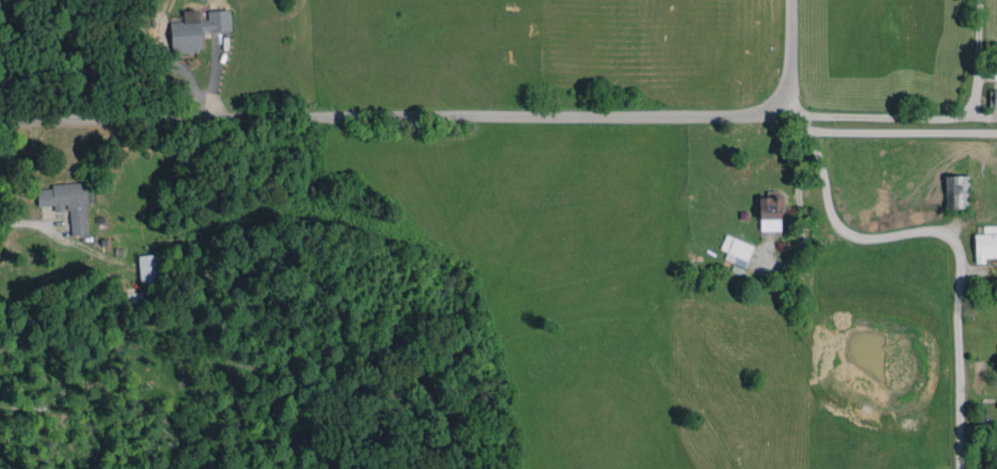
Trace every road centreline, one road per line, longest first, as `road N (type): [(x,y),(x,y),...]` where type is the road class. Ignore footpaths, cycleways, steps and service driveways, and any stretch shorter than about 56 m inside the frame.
road 1 (tertiary): [(791,0),(786,82),(756,114),(307,116),(0,128)]

